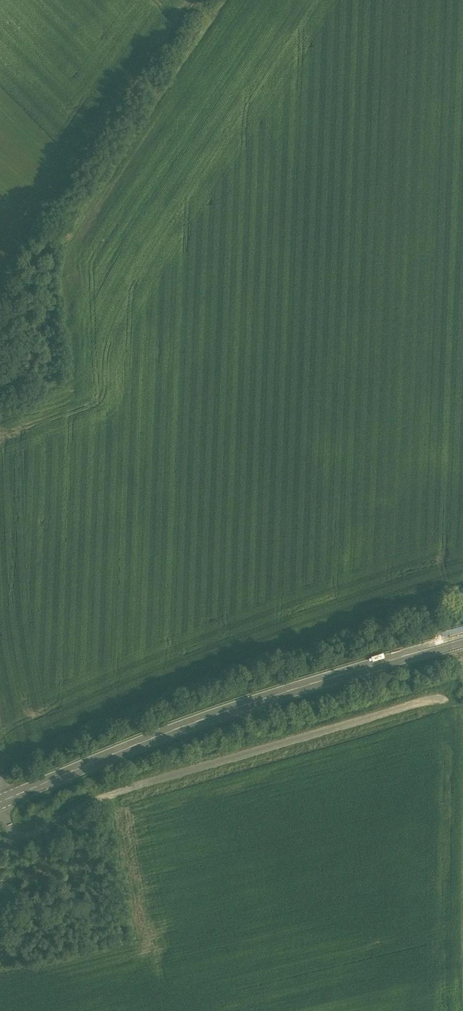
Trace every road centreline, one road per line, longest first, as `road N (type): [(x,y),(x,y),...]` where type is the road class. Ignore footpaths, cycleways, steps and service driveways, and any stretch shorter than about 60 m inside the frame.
road 1 (track): [(0,799),(17,839),(39,836),(154,785),(448,696)]
road 2 (secondary): [(0,801),(203,718),(462,638)]
road 3 (track): [(199,0),(0,281)]

